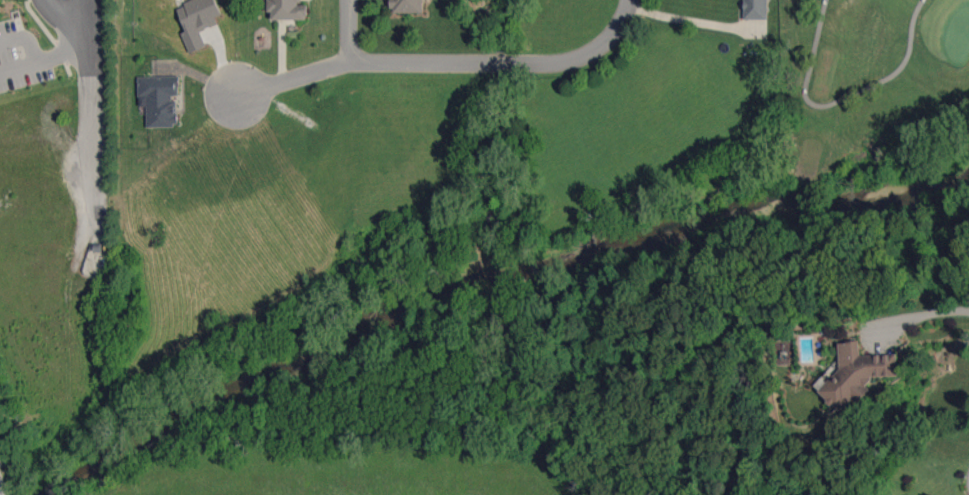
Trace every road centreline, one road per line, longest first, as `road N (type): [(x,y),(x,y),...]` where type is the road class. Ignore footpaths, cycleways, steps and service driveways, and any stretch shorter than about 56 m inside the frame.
road 1 (residential): [(630,0),(612,36),(569,59),(342,63),(230,98)]

